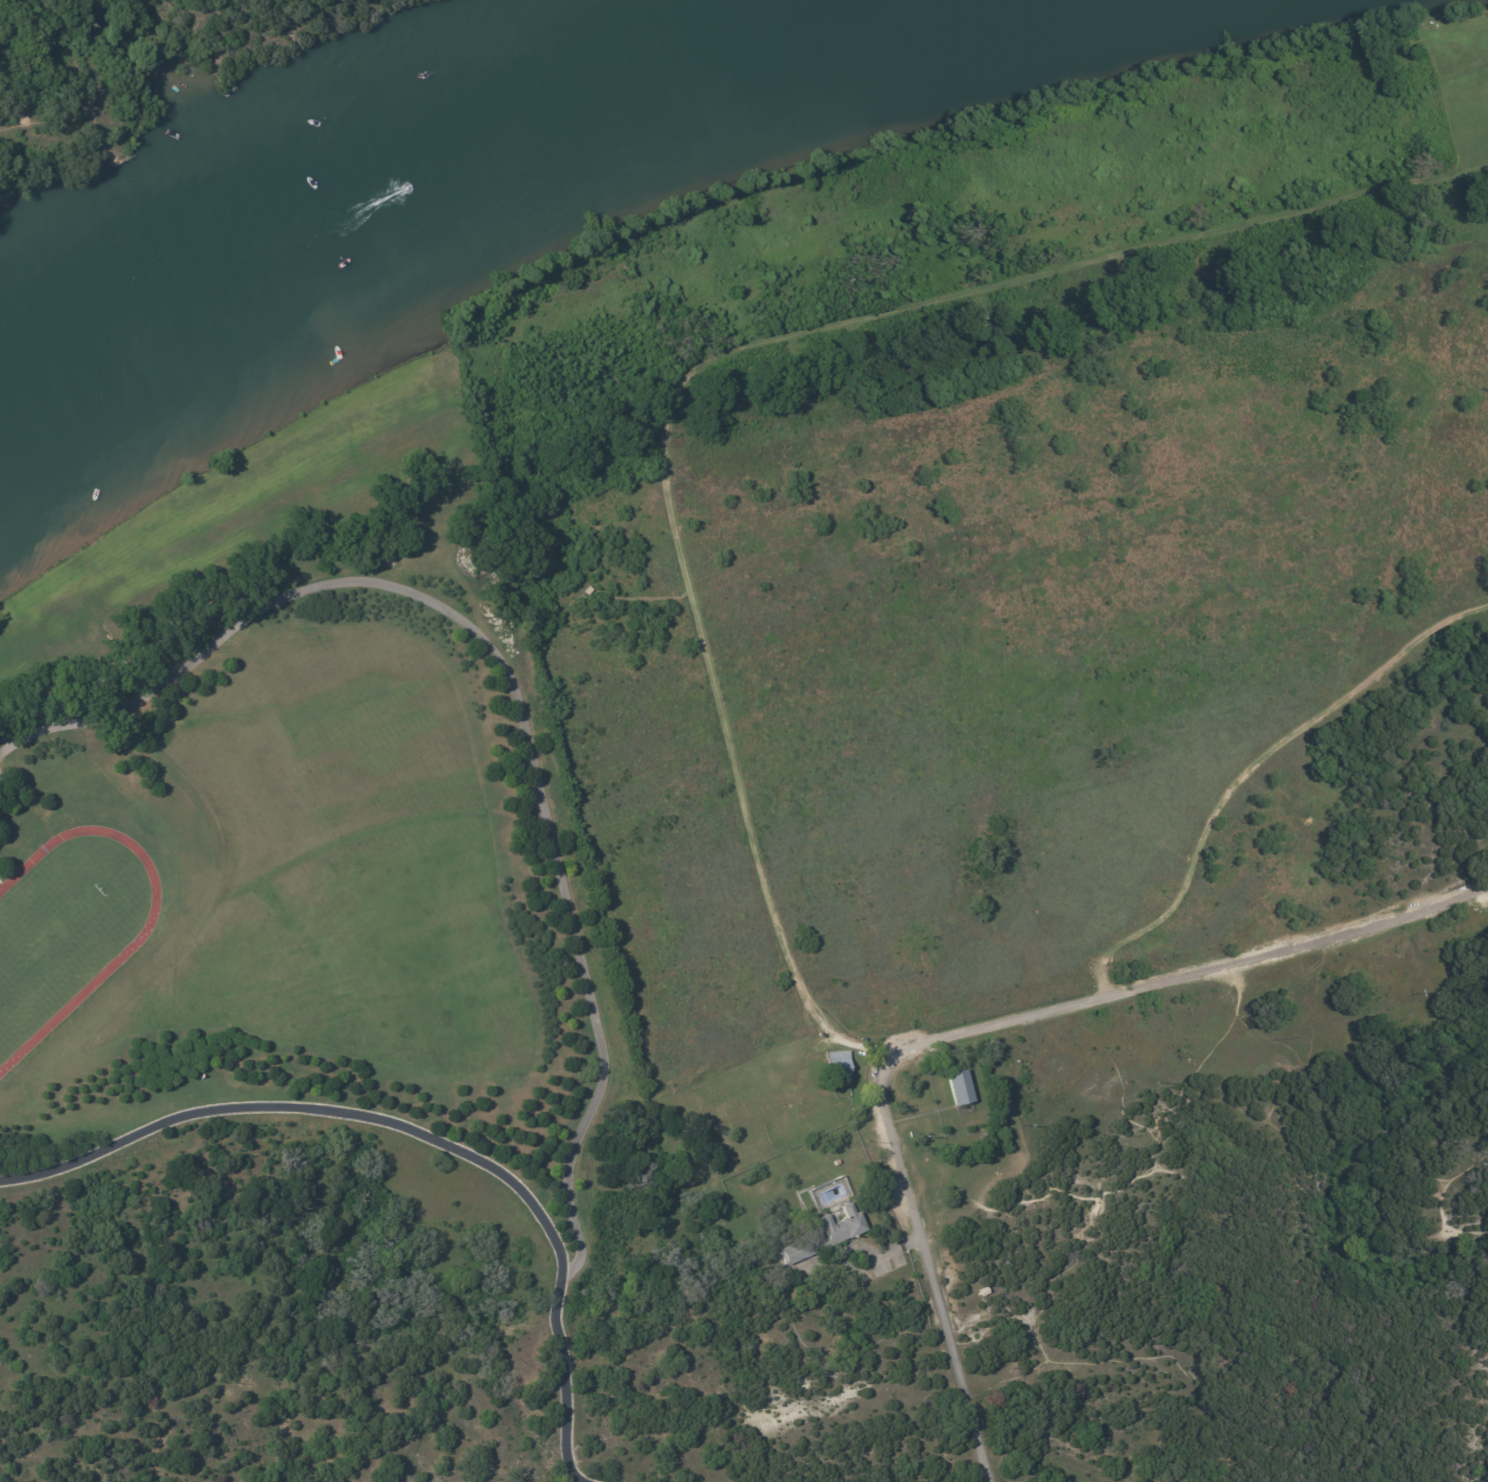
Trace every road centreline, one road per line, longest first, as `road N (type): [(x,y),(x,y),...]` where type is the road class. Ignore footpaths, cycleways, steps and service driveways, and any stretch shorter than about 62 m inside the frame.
road 1 (residential): [(153,103),(0,122)]

